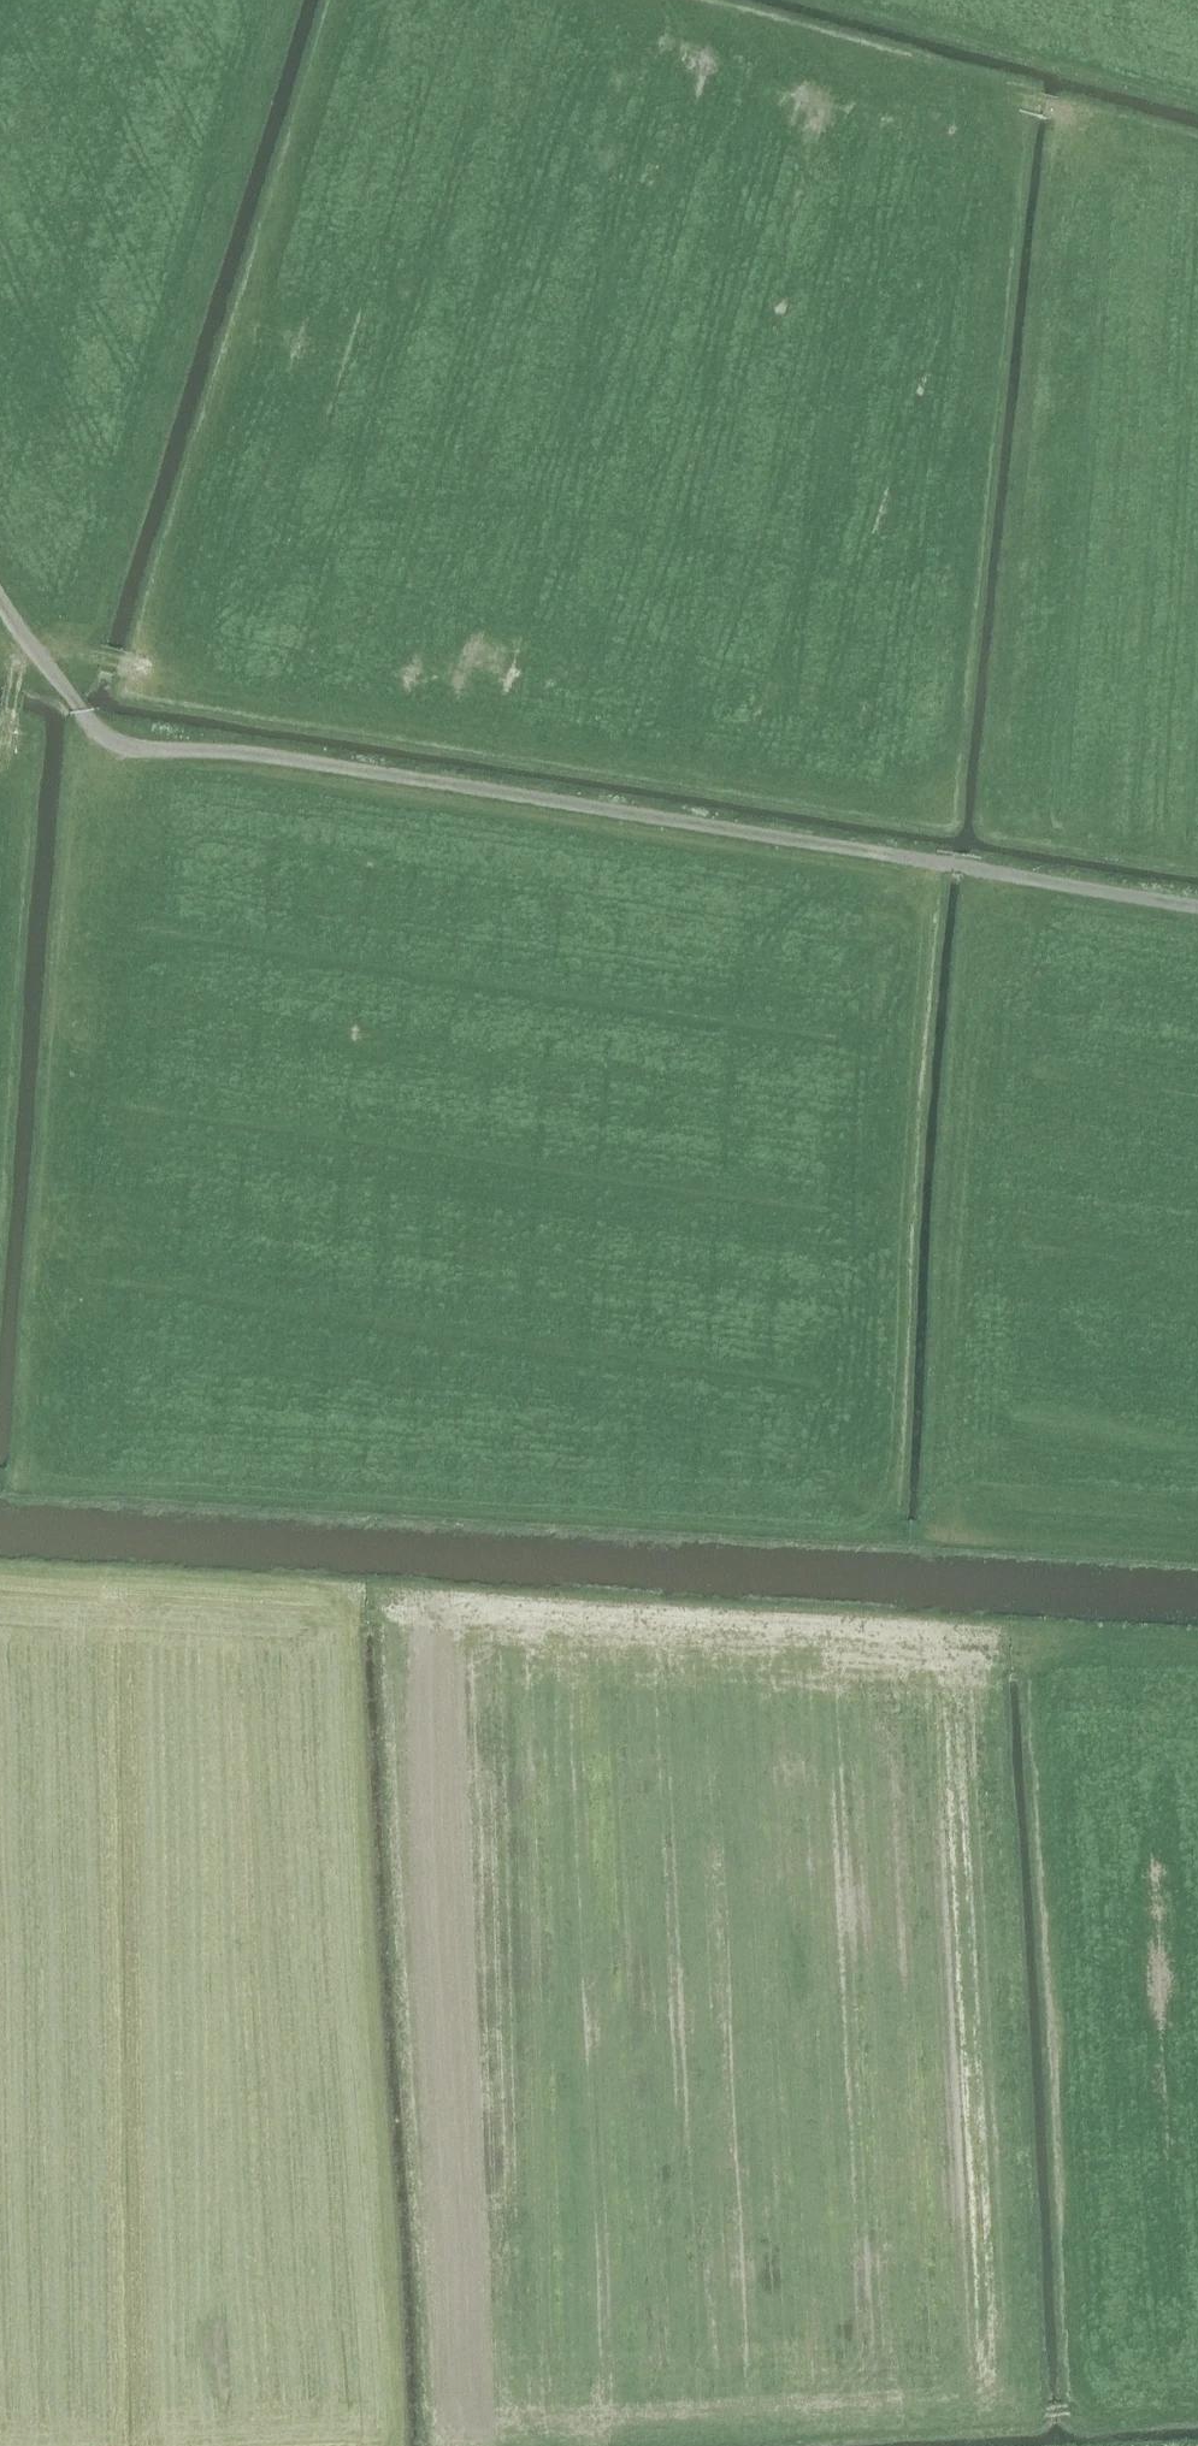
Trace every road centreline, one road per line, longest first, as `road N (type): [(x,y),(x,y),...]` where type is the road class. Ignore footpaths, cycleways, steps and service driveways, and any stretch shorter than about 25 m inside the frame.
road 1 (track): [(1197,907),(256,753),(129,747),(103,736),(0,598)]

